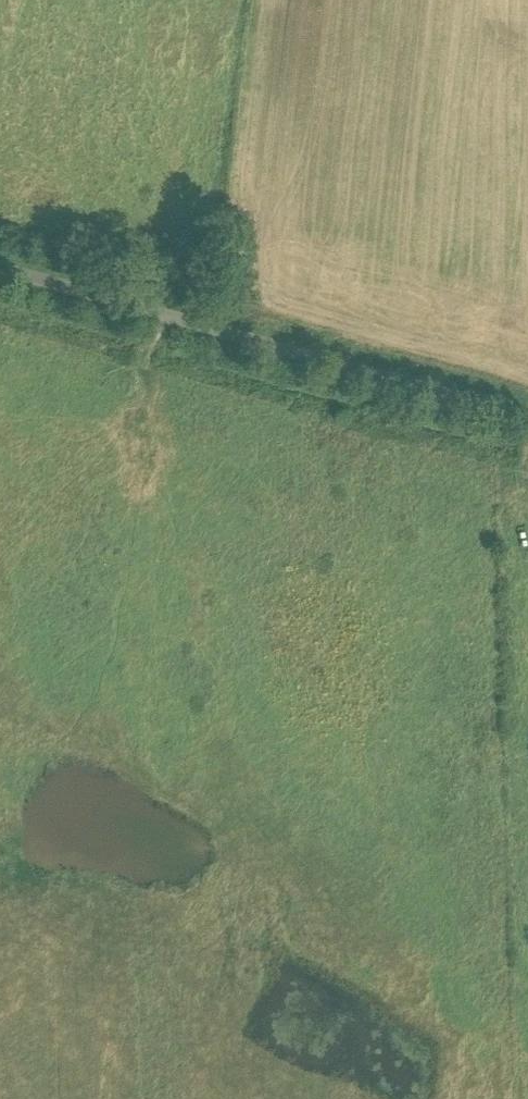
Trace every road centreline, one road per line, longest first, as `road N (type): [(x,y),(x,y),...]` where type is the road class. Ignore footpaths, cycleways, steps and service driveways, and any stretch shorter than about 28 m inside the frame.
road 1 (unclassified): [(0,272),(527,422)]

